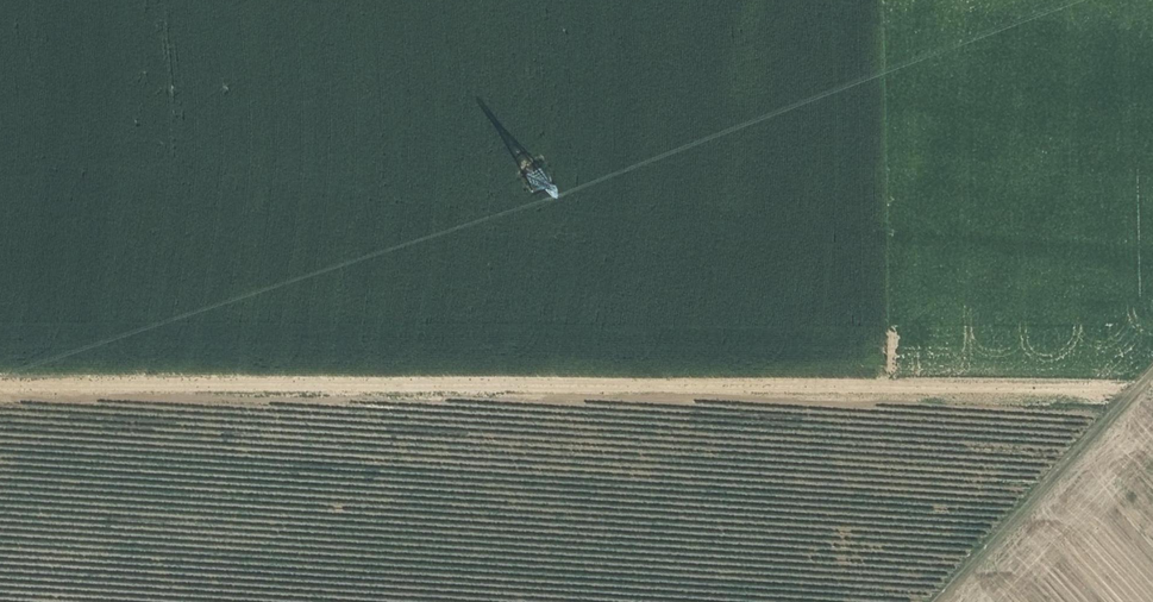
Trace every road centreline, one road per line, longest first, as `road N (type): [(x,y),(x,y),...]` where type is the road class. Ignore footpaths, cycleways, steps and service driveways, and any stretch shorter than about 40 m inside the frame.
road 1 (track): [(1133,388),(0,382)]
road 2 (track): [(935,601),(1152,367)]

